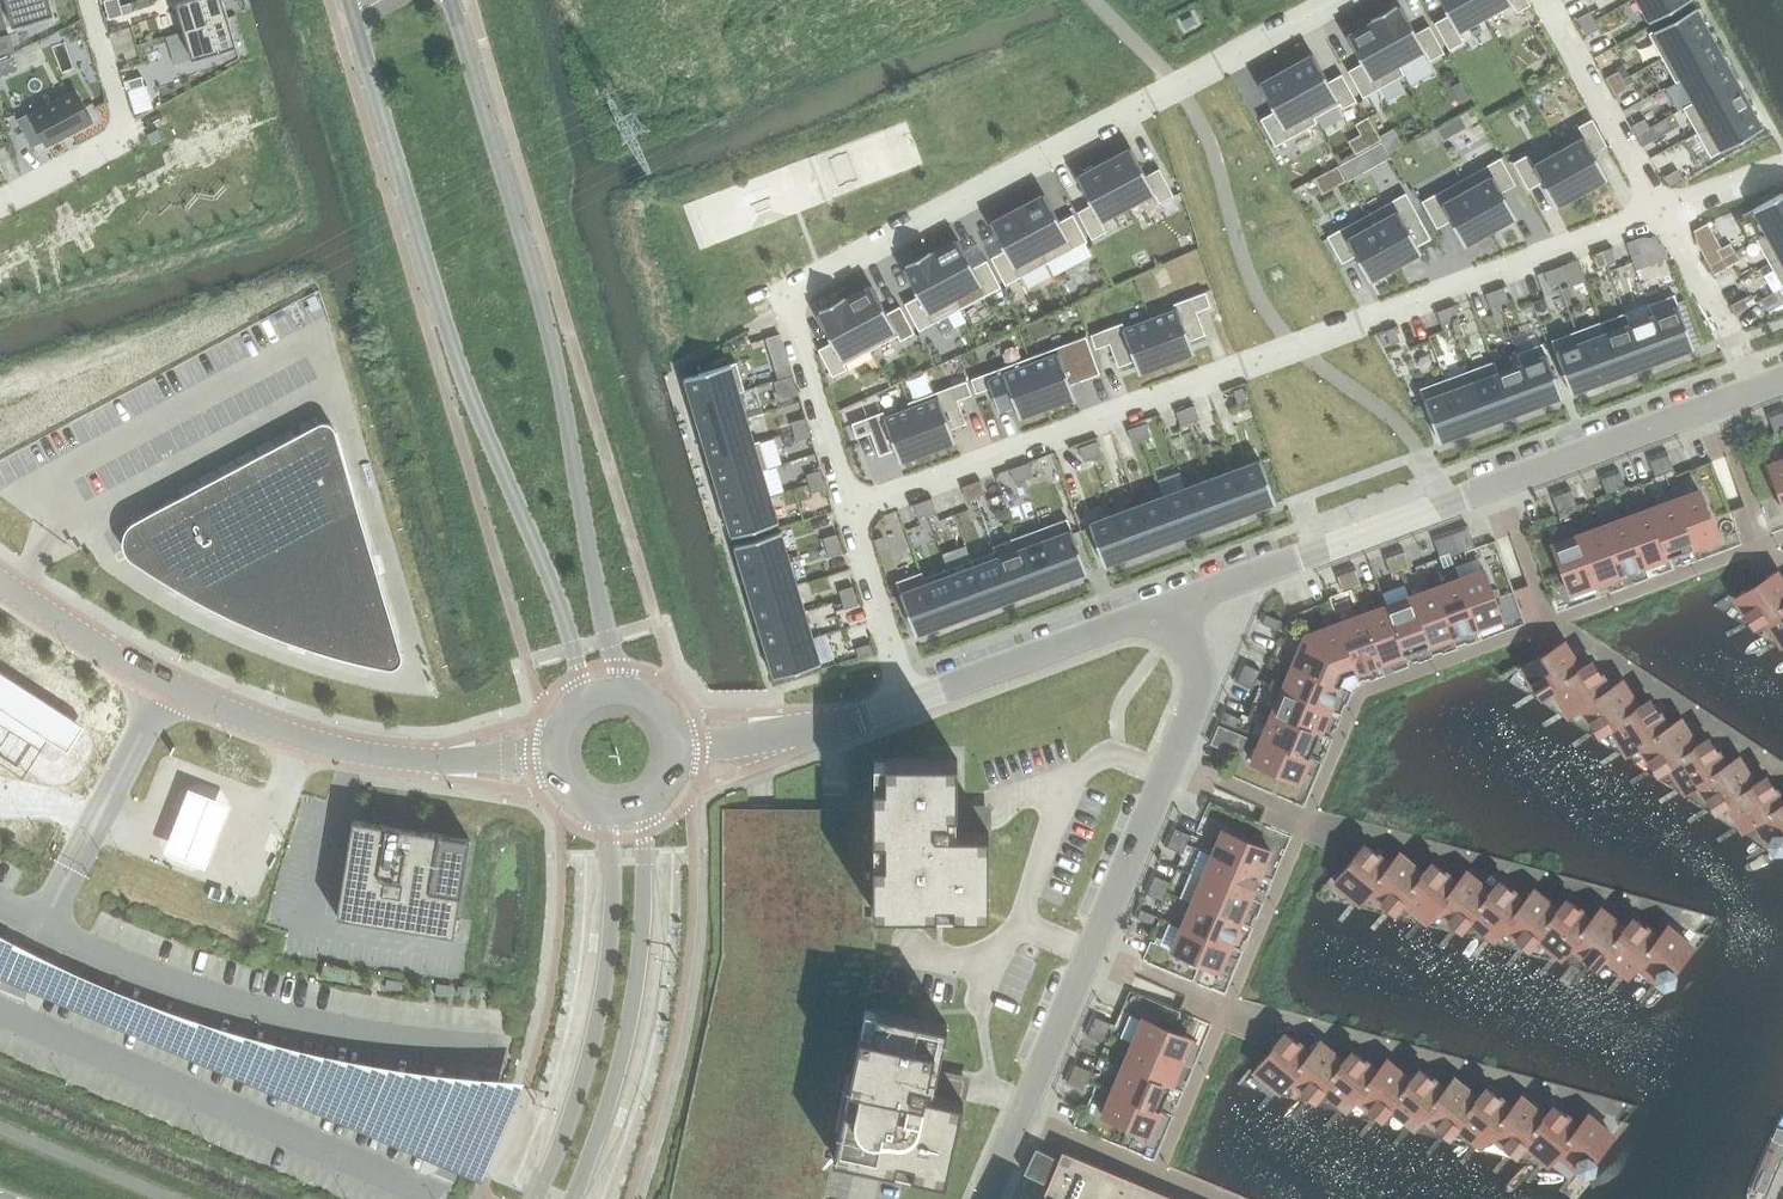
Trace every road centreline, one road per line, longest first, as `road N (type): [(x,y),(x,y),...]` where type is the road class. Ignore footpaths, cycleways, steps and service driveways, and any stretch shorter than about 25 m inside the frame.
road 1 (residential): [(852,506),(1661,213)]
road 2 (residential): [(852,506),(783,297),(1344,0)]
road 3 (tertiary): [(348,6),(462,383),(551,582),(576,673),(578,713)]
road 4 (tertiary): [(628,700),(584,539),(536,286),(450,0)]
road 5 (residential): [(983,1198),(1199,686),(1175,604)]
road 6 (residential): [(1175,604),(1748,390)]
road 7 (residential): [(0,584),(164,684),(299,740),(405,759),(561,762)]
road 8 (tertiary): [(572,1198),(629,1019),(646,796)]
road 9 (tertiary): [(592,802),(611,863),(603,1001),(572,1110),(535,1198)]
road 10 (residential): [(909,700),(1175,604)]
road 11 (residential): [(0,201),(126,131),(87,0)]
road 12 (residential): [(668,750),(830,724),(909,700)]
road 13 (residential): [(1541,0),(1661,213)]
road 14 (residential): [(909,700),(852,506)]
road 15 (residential): [(1661,213),(1748,390)]
road 16 (residential): [(1661,213),(1782,164)]

